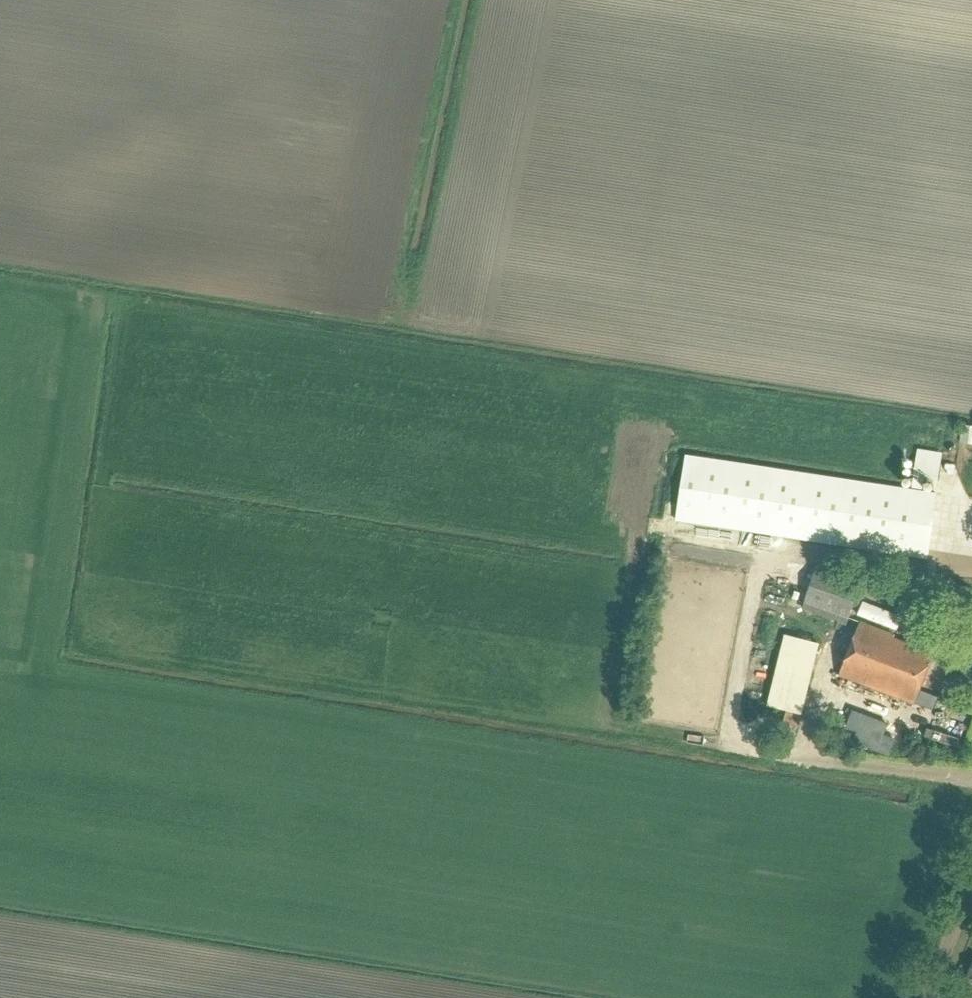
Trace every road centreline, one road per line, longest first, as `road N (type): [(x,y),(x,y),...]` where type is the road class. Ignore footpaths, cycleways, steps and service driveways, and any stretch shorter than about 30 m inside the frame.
road 1 (unclassified): [(926,997),(971,885)]

